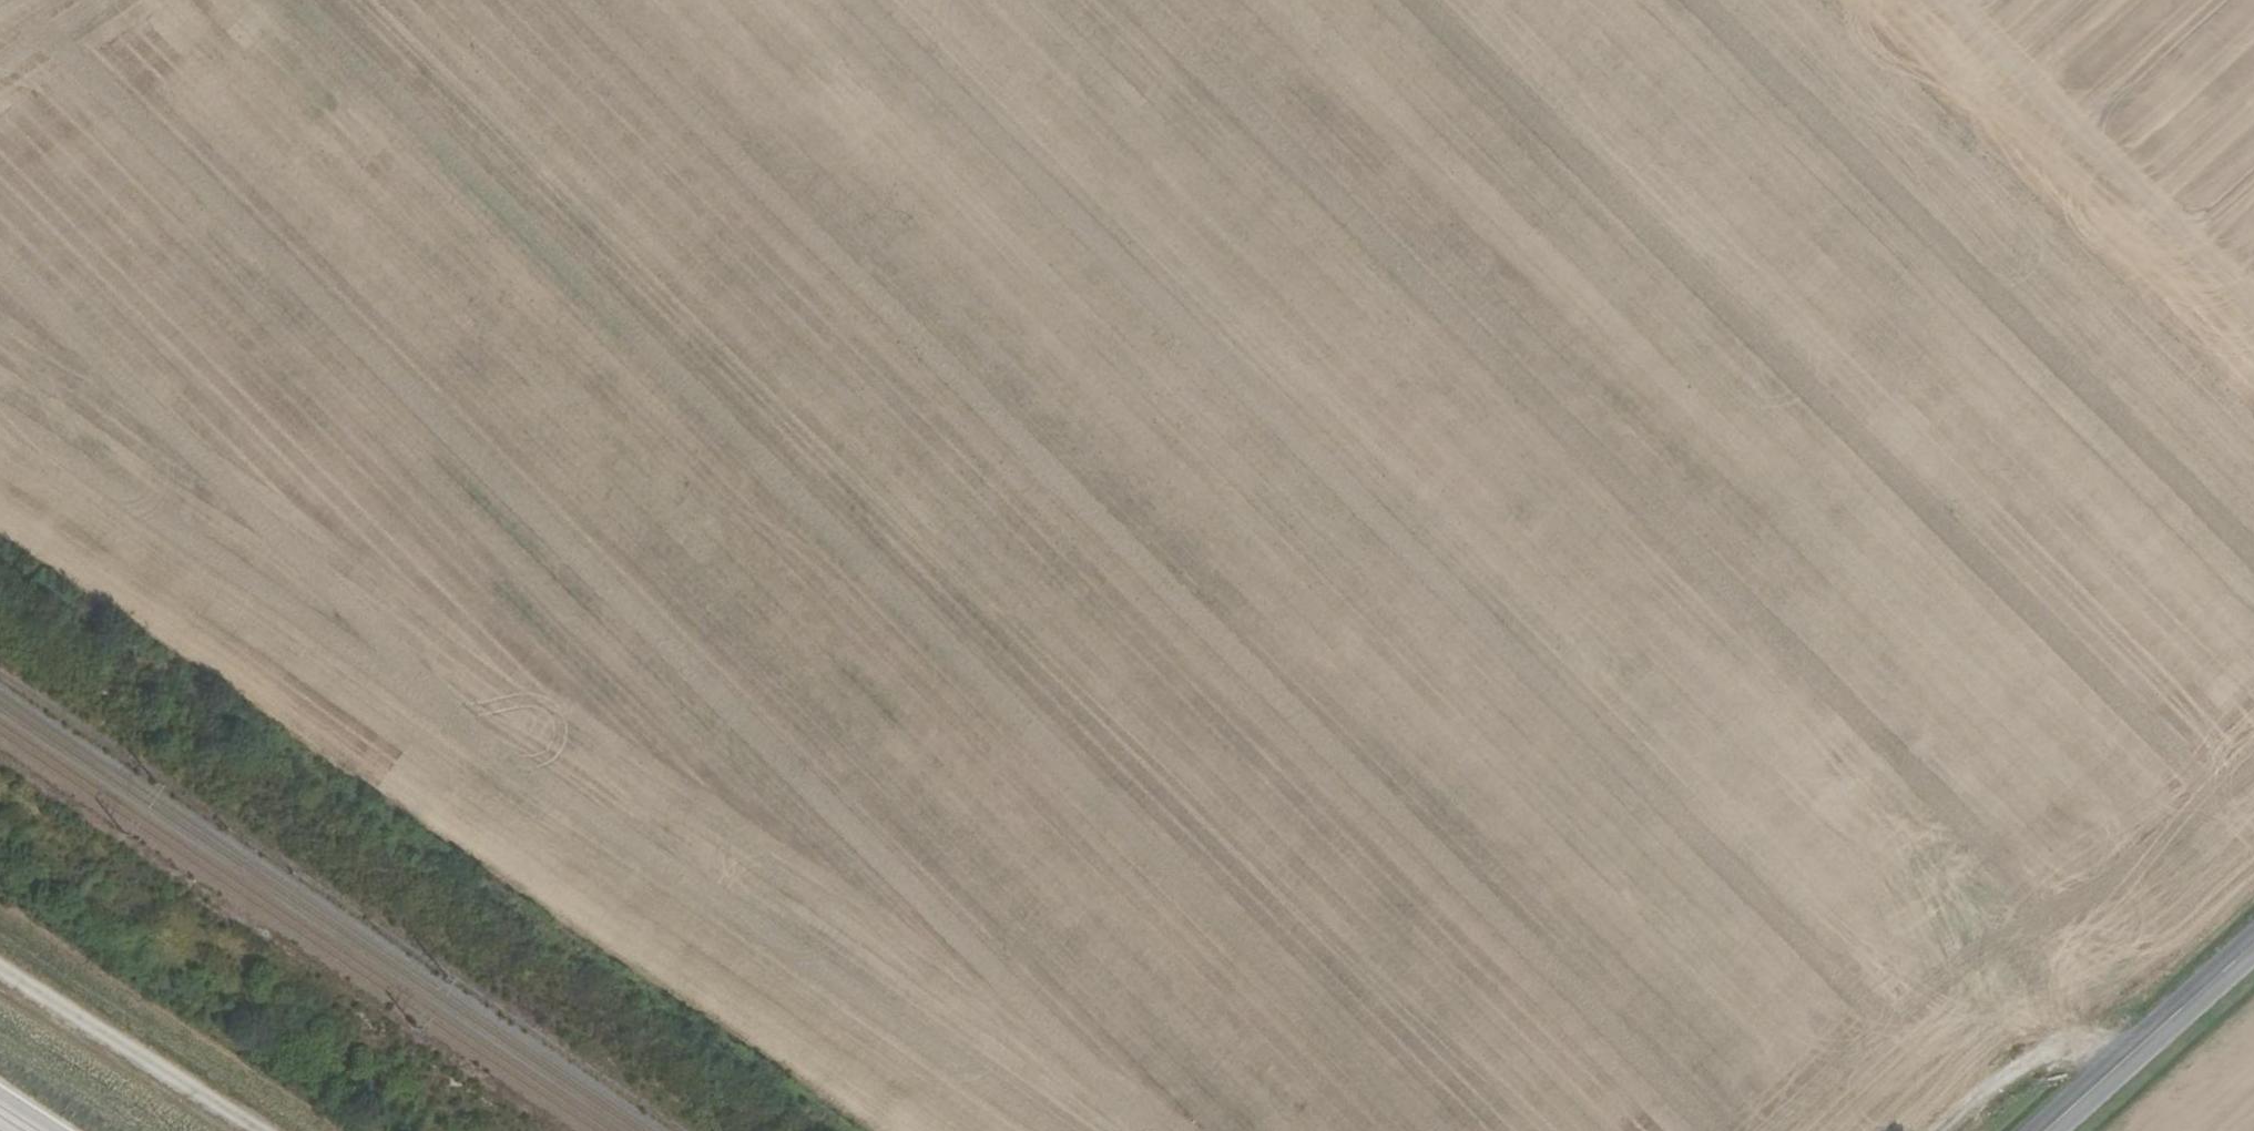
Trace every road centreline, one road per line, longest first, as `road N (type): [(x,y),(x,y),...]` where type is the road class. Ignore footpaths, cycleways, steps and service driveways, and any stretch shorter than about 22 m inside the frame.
road 1 (track): [(284,1130),(0,950)]
road 2 (tertiary): [(2039,1130),(2253,936)]
road 3 (track): [(2121,1056),(2036,1062),(1955,1130)]

